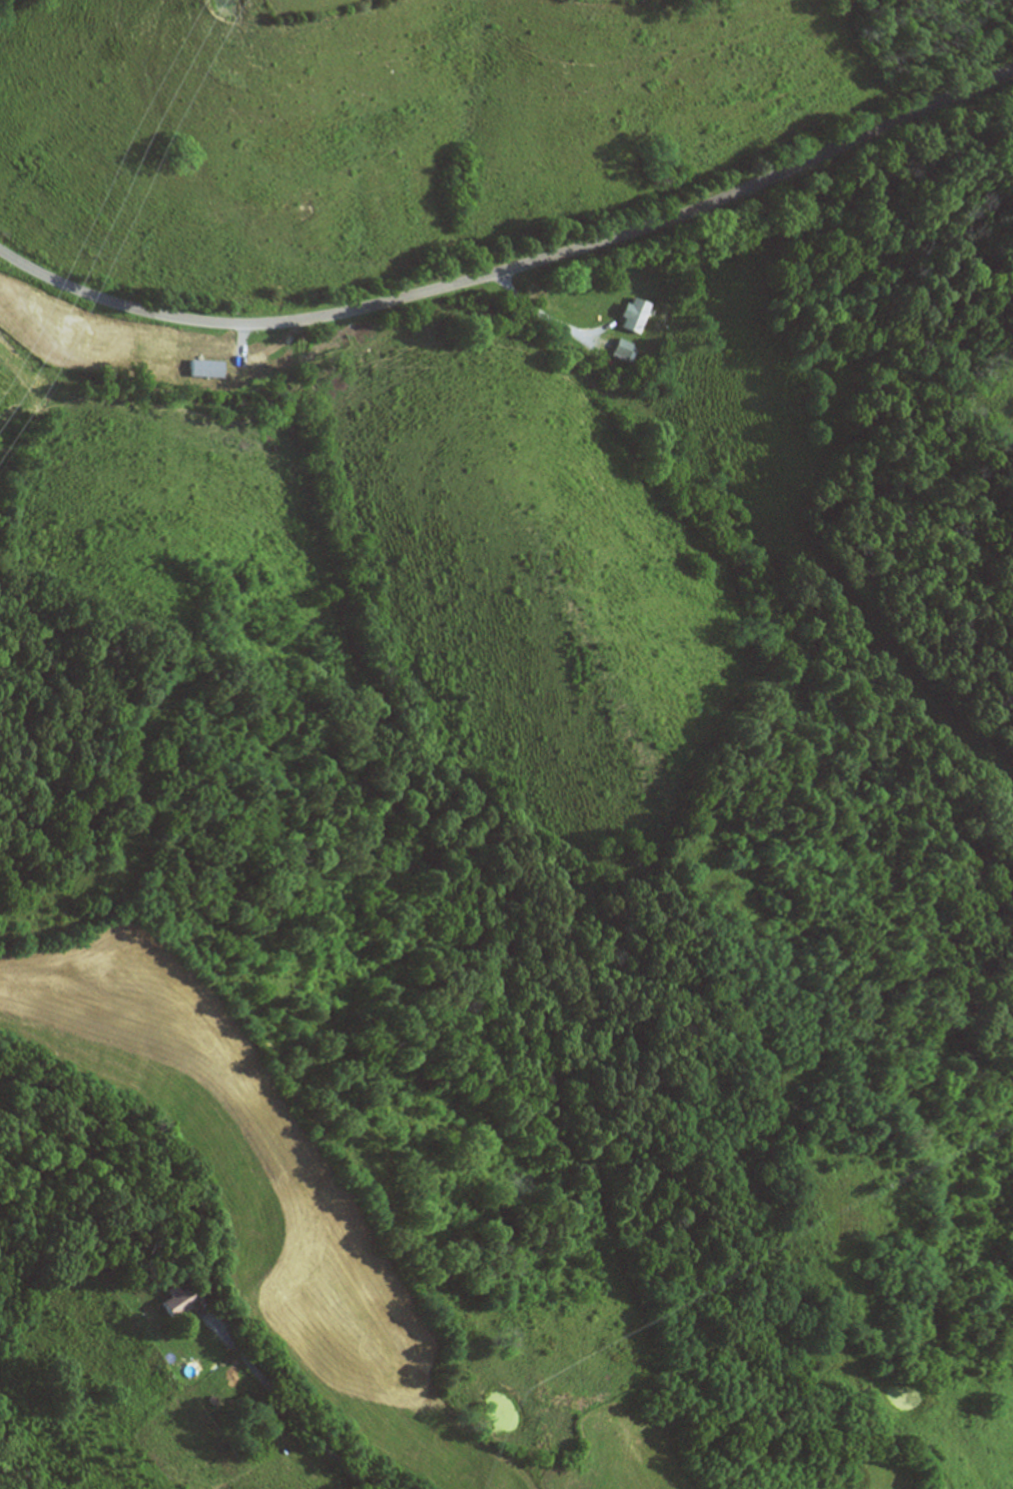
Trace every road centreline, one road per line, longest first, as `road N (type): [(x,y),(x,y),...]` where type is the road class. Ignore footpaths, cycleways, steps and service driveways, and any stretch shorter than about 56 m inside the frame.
road 1 (tertiary): [(0,248),(65,283),(169,315),(245,324),(334,315),(658,225),(1012,72)]

